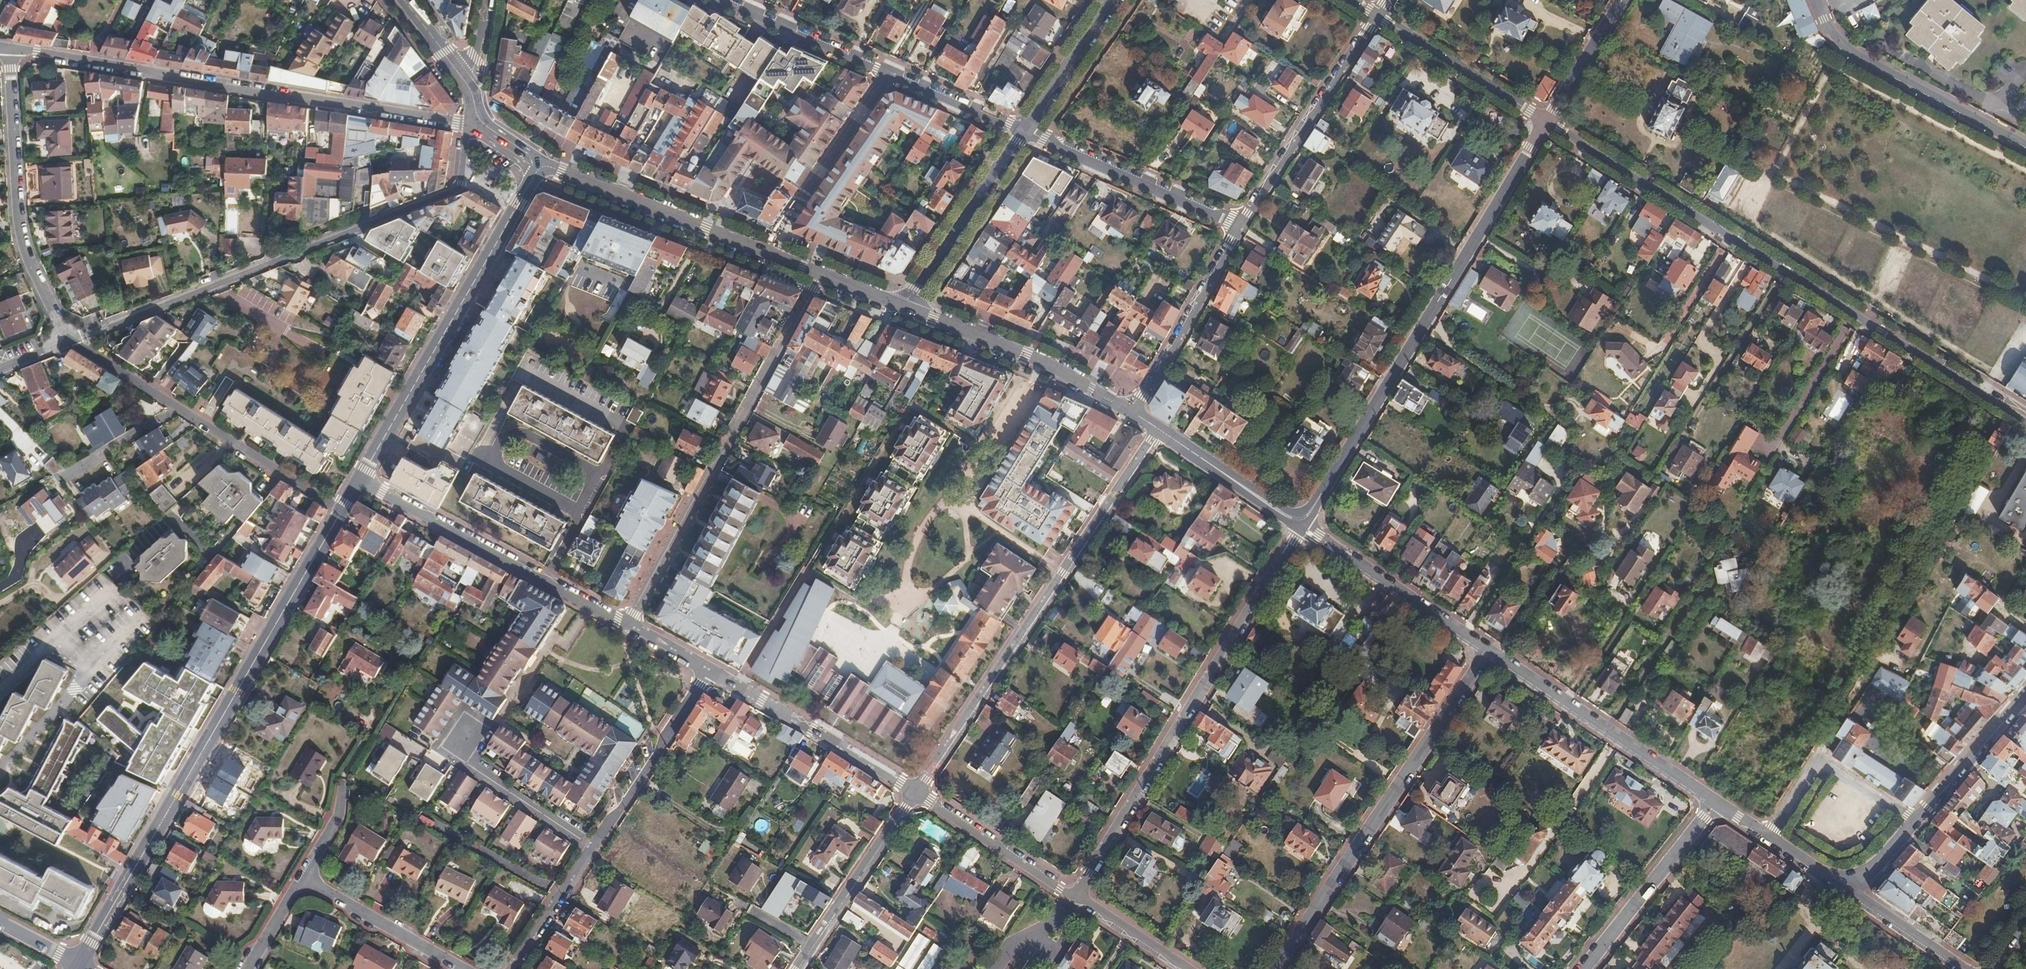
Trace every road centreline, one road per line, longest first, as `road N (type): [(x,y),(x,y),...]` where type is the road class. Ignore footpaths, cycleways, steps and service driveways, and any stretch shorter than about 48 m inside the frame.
road 1 (residential): [(2025,417),(1549,121)]
road 2 (secondary): [(344,509),(79,966)]
road 3 (residential): [(478,123),(450,191),(72,339)]
road 4 (secondary): [(1302,526),(1549,121)]
road 5 (residential): [(16,48),(478,123)]
road 6 (residential): [(1161,432),(915,794)]
road 7 (residential): [(1076,898),(1302,526)]
road 8 (residential): [(627,625),(822,275)]
road 9 (residential): [(1277,968),(1489,649)]
road 10 (secondary): [(541,166),(360,481)]
road 11 (residential): [(344,509),(72,339)]
road 12 (residential): [(72,339),(18,230),(8,67),(16,48)]
road 13 (residential): [(360,481),(627,625)]
road 14 (secondary): [(541,166),(822,275)]
road 15 (residential): [(1716,803),(1489,649)]
road 16 (residential): [(1815,0),(1850,52),(2025,145)]
road 17 (residential): [(1239,229),(1377,15)]
road 18 (secondary): [(905,309),(1042,364),(1132,413)]
road 19 (residential): [(710,669),(915,794)]
road 20 (residential): [(1024,130),(1239,229)]
road 21 (residential): [(1489,649),(1302,526)]
road 22 (residential): [(1024,130),(905,309)]
road 23 (residential): [(1132,413),(1239,229)]
road 24 (residential): [(594,847),(710,669)]
road 25 (residential): [(1584,968),(1716,803)]
road 26 (residential): [(915,794),(796,968)]
road 27 (residential): [(1549,121),(1377,15)]
road 28 (residential): [(776,235),(884,70)]
road 29 (residential): [(915,794),(1076,898)]
road 30 (residential): [(459,968),(303,880)]
road 31 (residential): [(884,70),(724,0)]
road 32 (secondary): [(1161,432),(1302,526)]
road 33 (residential): [(2025,696),(1916,822)]
road 34 (residential): [(1716,803),(1852,894)]
road 35 (residential): [(1116,0),(1024,130)]
road 36 (residential): [(594,847),(469,759)]
road 37 (residential): [(1024,130),(884,70)]
road 38 (residential): [(513,968),(594,847)]
road 39 (secondary): [(1549,121),(1622,0)]
road 40 (residential): [(1852,894),(1962,968)]
road 41 (residential): [(1076,898),(1187,968)]

